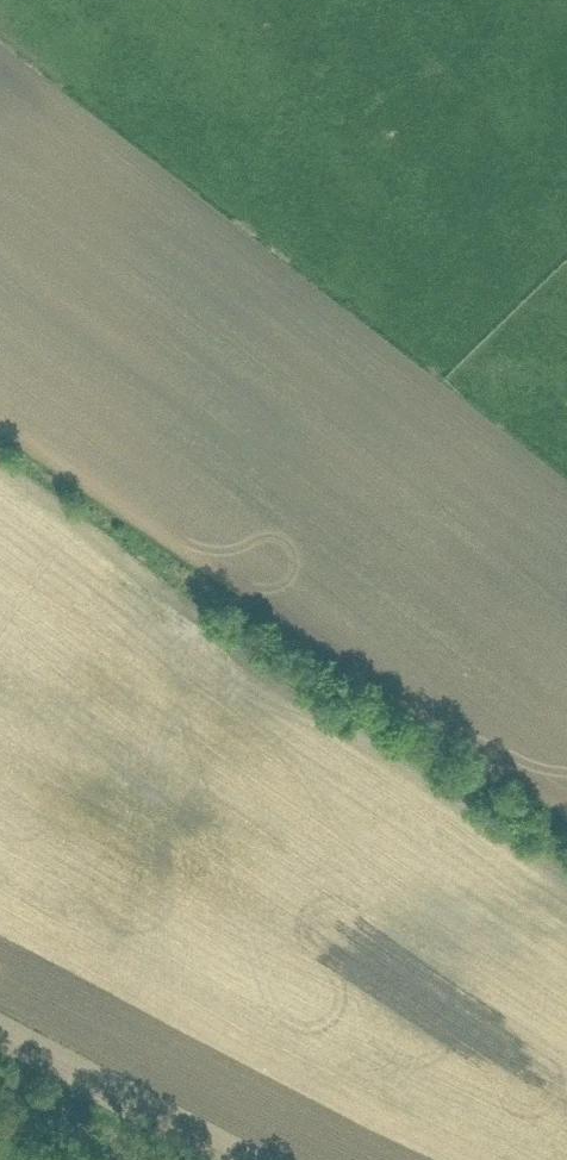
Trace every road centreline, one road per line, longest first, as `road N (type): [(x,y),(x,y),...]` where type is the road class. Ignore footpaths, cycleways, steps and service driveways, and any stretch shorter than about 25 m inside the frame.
road 1 (secondary): [(152,1159),(0,1080)]

